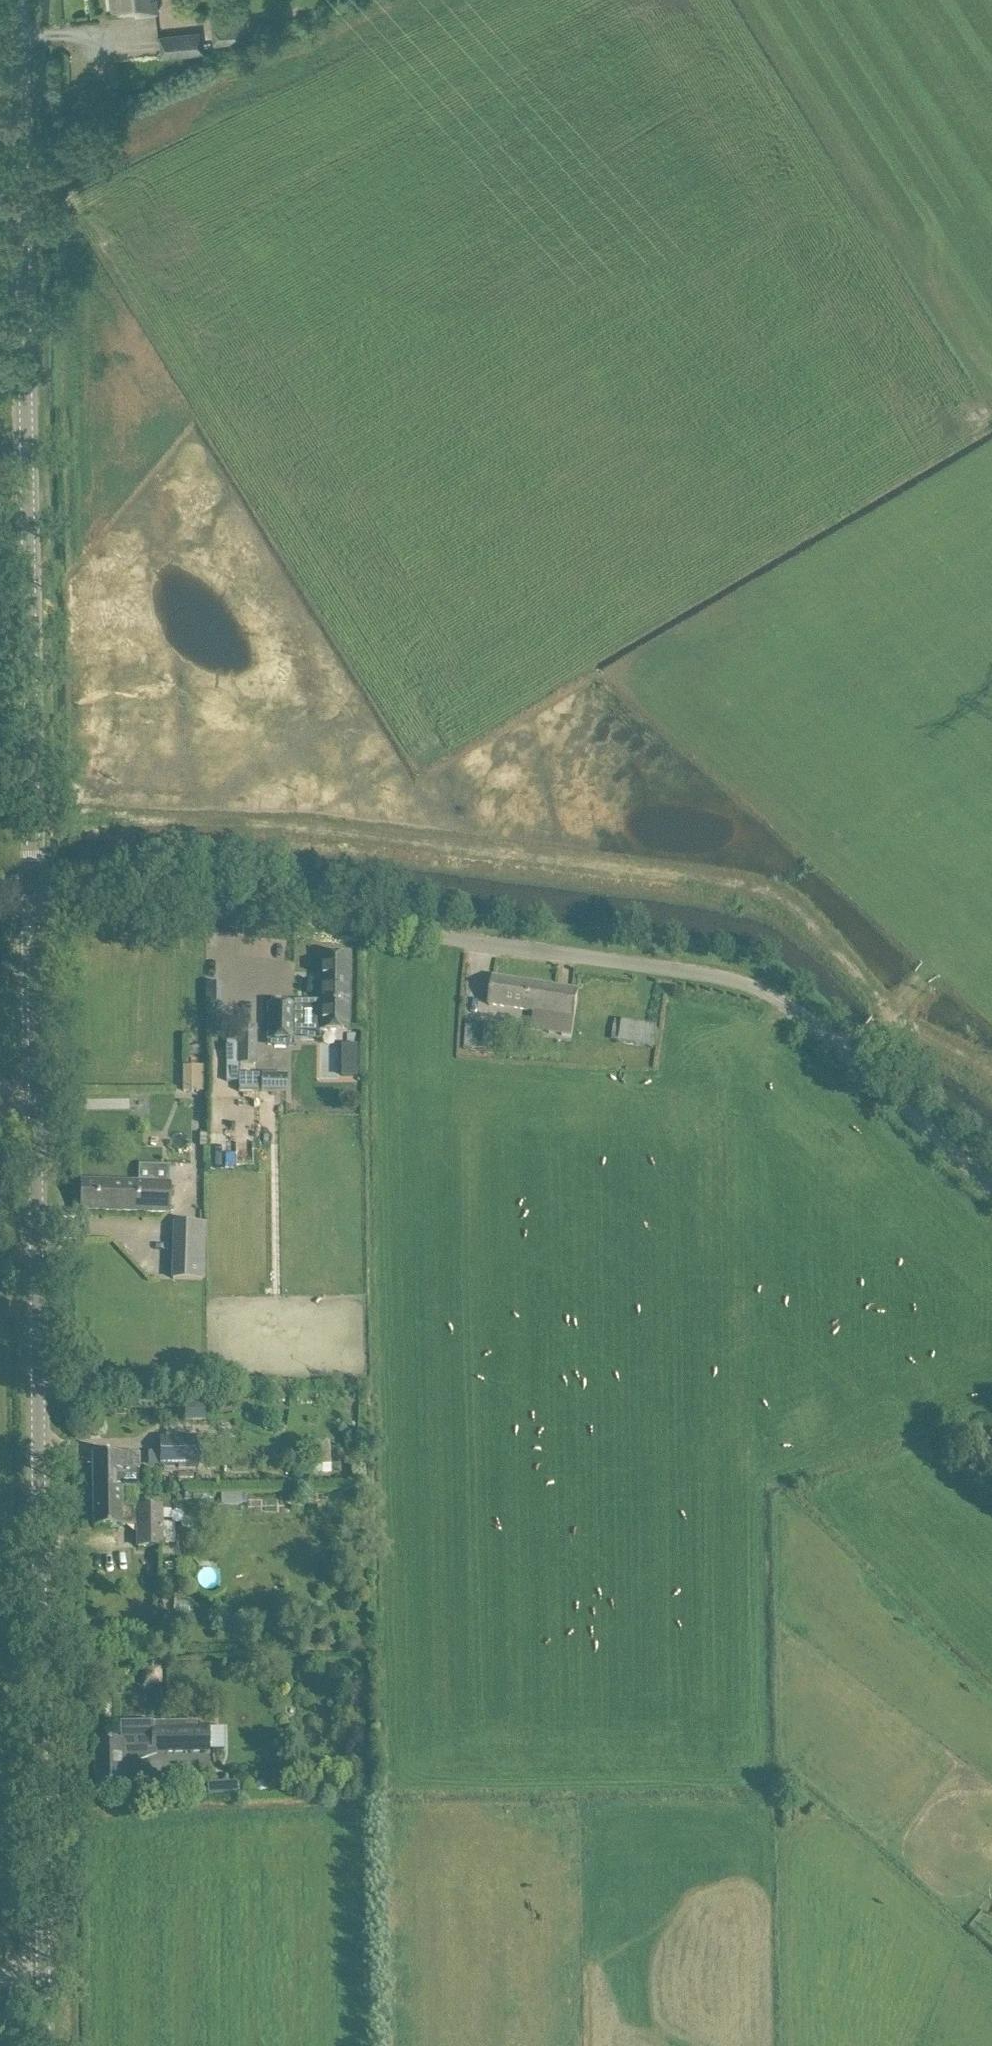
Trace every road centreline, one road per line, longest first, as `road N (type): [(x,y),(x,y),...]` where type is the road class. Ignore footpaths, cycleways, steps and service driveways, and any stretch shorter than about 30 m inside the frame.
road 1 (tertiary): [(46,2045),(34,889)]
road 2 (unclassified): [(991,1186),(802,1013),(742,981),(171,898),(34,889)]
road 3 (tertiary): [(34,889),(20,0)]

